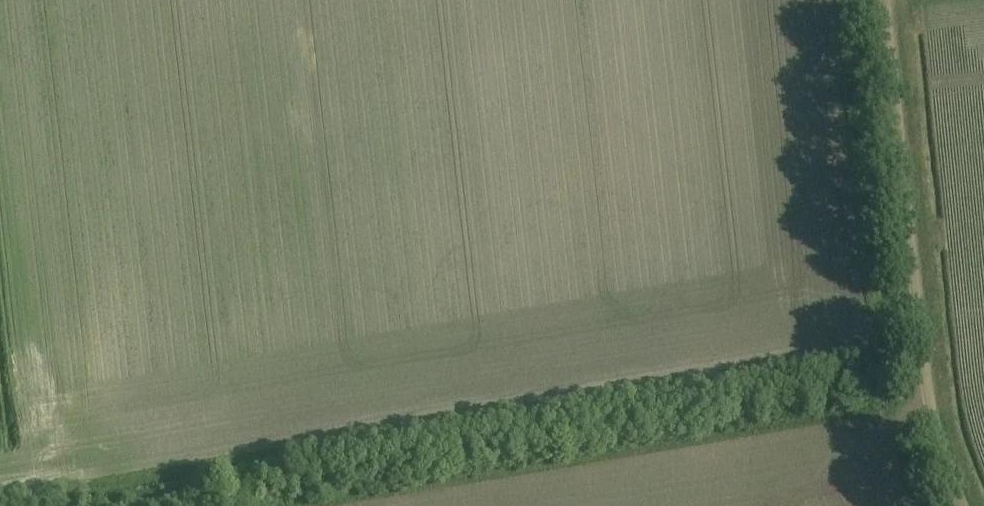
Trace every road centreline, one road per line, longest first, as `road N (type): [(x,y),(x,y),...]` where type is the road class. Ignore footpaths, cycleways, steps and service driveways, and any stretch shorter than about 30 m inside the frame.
road 1 (unclassified): [(963,505),(932,425),(885,0)]

